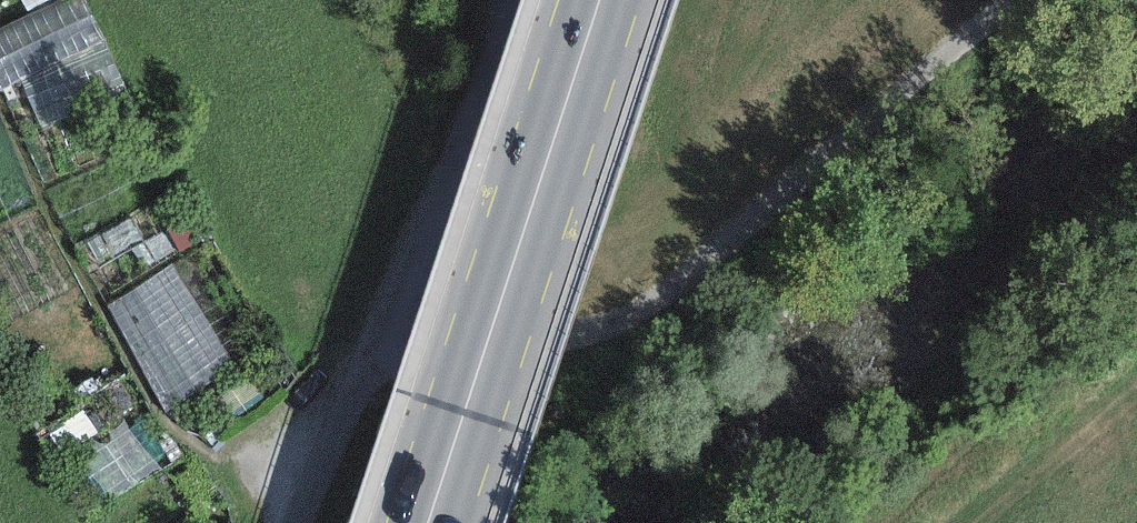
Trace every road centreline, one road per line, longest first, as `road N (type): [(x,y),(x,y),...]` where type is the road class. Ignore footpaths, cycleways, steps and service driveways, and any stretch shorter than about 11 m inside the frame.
road 1 (unclassified): [(313,522),(344,446),(653,303),(1015,0)]
road 2 (primary): [(431,522),(602,0)]

